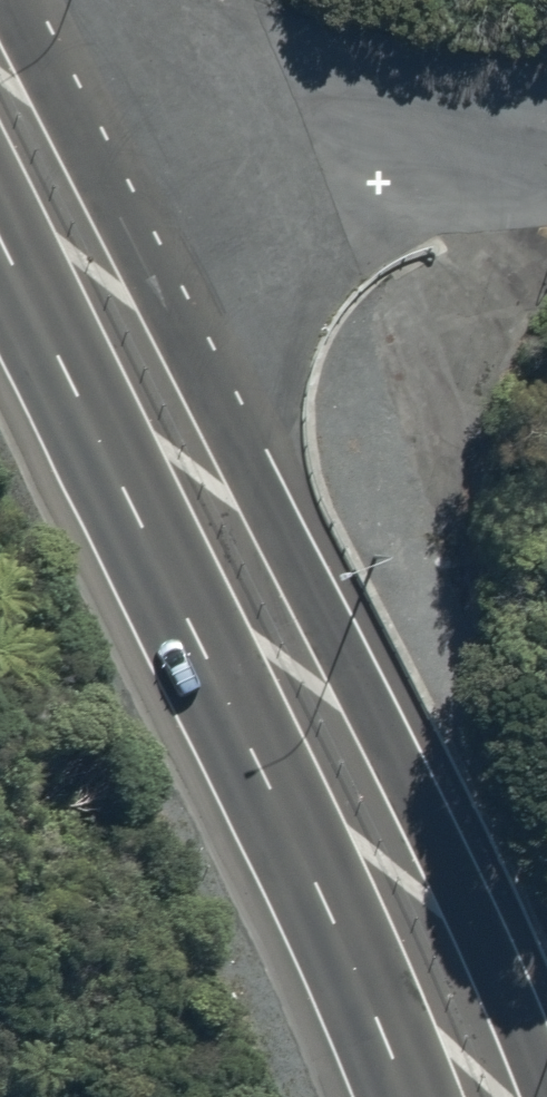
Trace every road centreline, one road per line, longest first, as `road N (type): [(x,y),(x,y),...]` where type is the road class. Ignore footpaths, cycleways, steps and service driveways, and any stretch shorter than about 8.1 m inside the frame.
road 1 (trunk): [(7,0),(432,826),(546,1096)]
road 2 (trunk): [(408,1096),(252,748),(0,241)]

